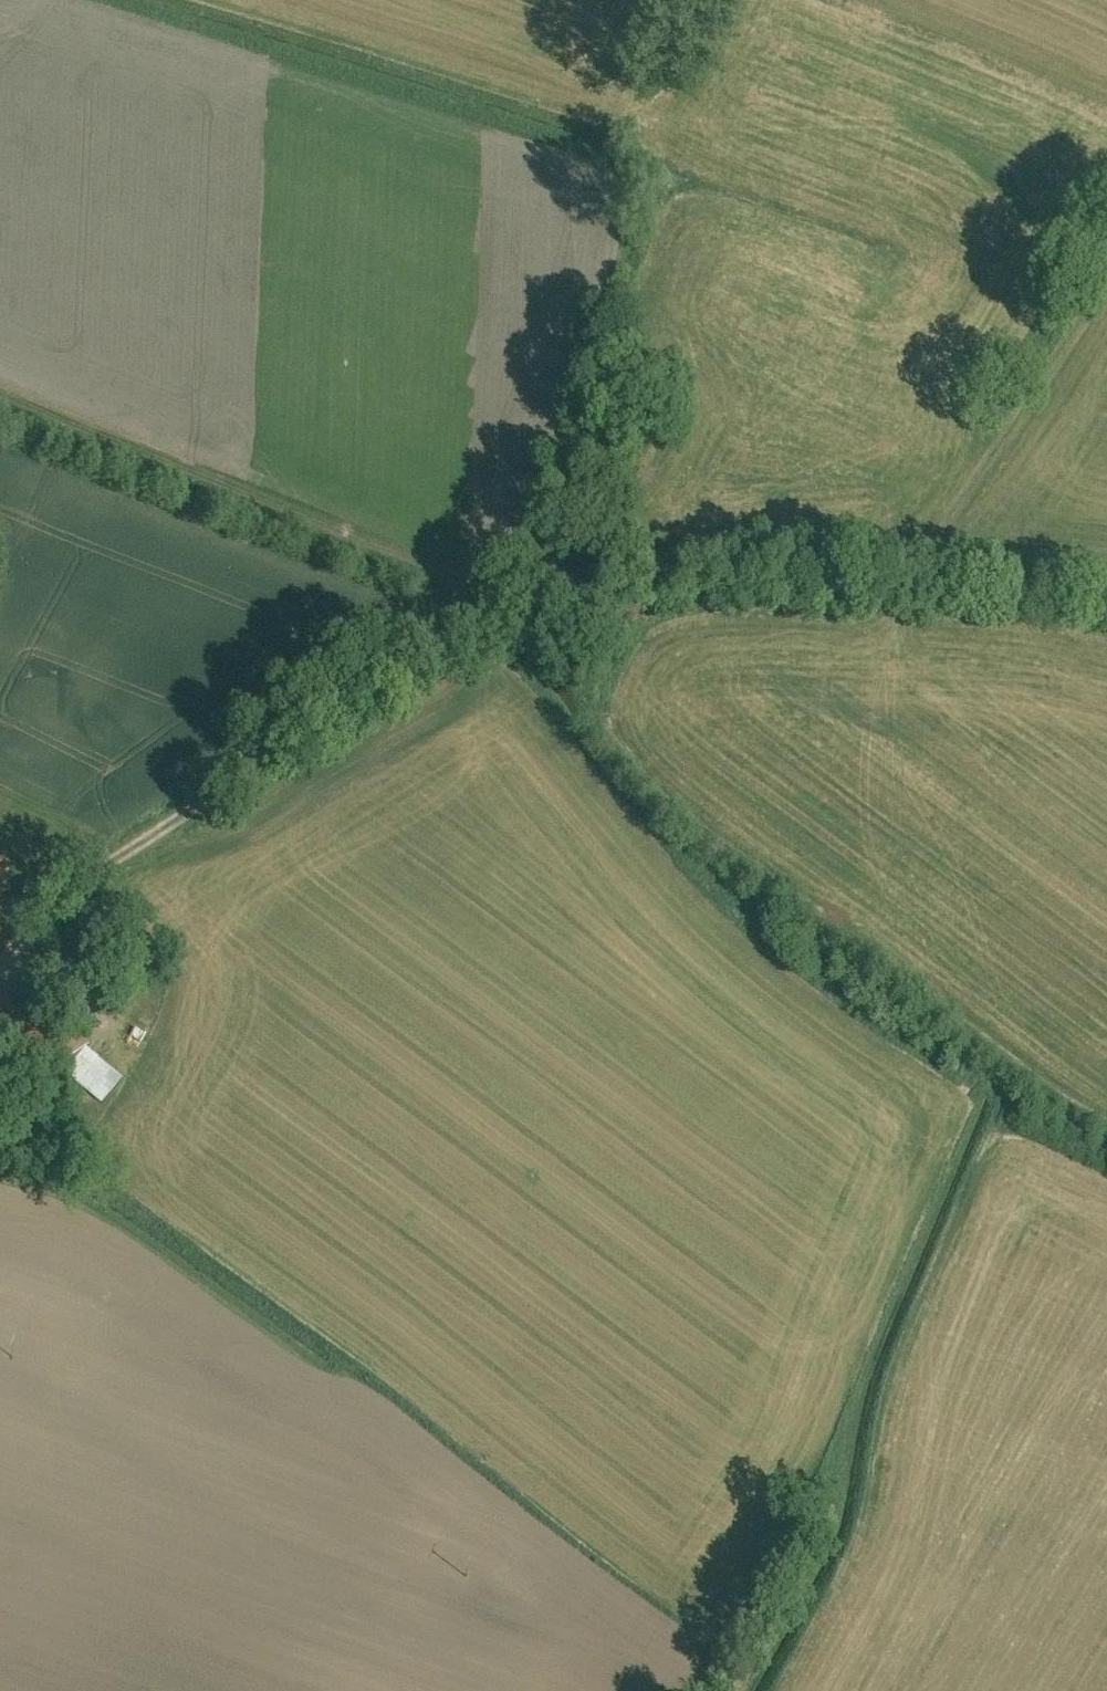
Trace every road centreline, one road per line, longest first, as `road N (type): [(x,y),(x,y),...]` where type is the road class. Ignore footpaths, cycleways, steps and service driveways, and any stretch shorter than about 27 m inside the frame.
road 1 (track): [(1106,285),(921,550),(660,539),(622,549),(539,599),(502,601),(121,852),(17,956)]
road 2 (track): [(0,394),(502,601)]

